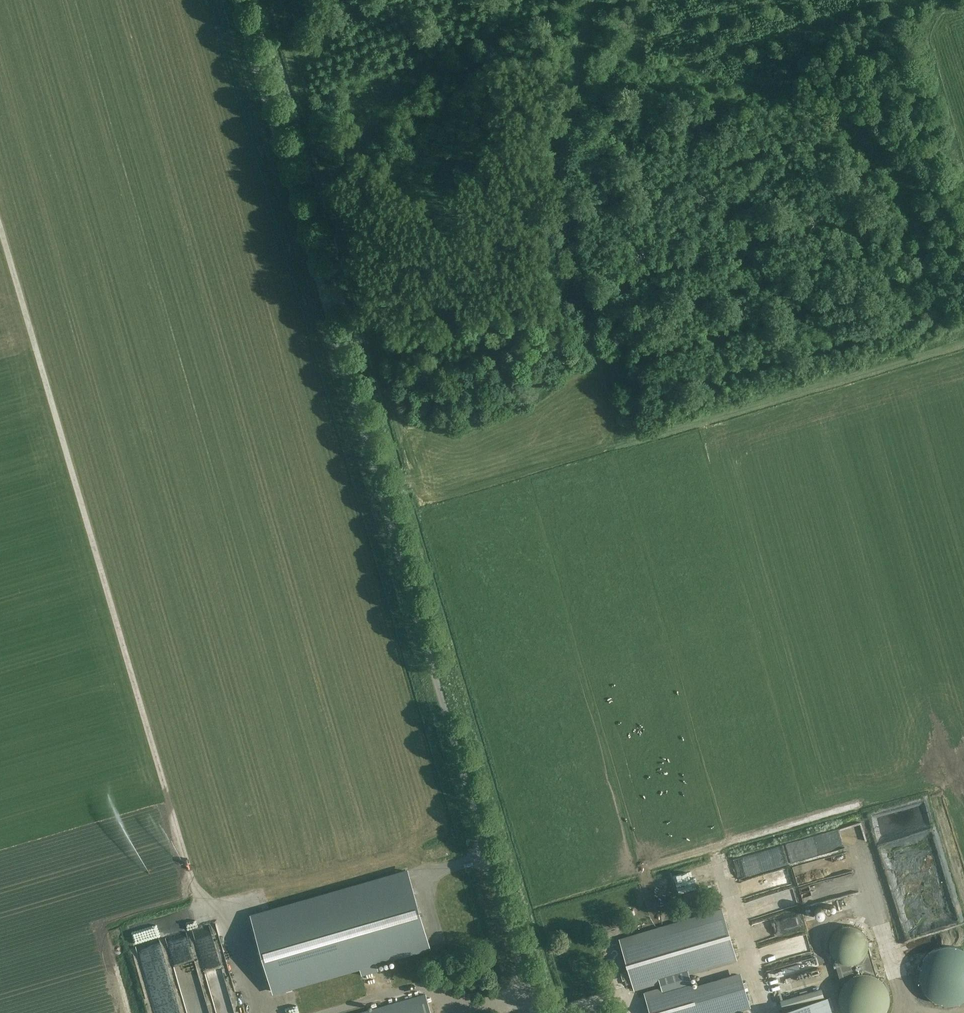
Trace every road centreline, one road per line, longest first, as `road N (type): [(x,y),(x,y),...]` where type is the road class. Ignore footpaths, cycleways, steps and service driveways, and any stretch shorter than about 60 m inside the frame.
road 1 (unclassified): [(533,1012),(233,0)]
road 2 (track): [(200,902),(0,225)]
road 3 (track): [(384,509),(963,336)]
road 4 (track): [(621,432),(553,176),(557,132),(595,0)]

